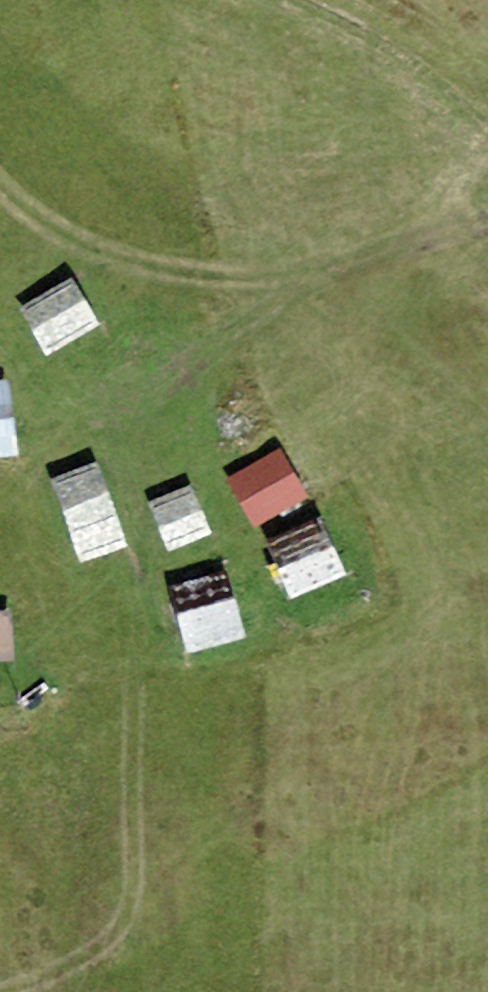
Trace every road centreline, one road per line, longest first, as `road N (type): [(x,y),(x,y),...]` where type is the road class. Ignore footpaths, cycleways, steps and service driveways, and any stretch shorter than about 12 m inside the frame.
road 1 (track): [(291,0),(417,52),(487,115)]

